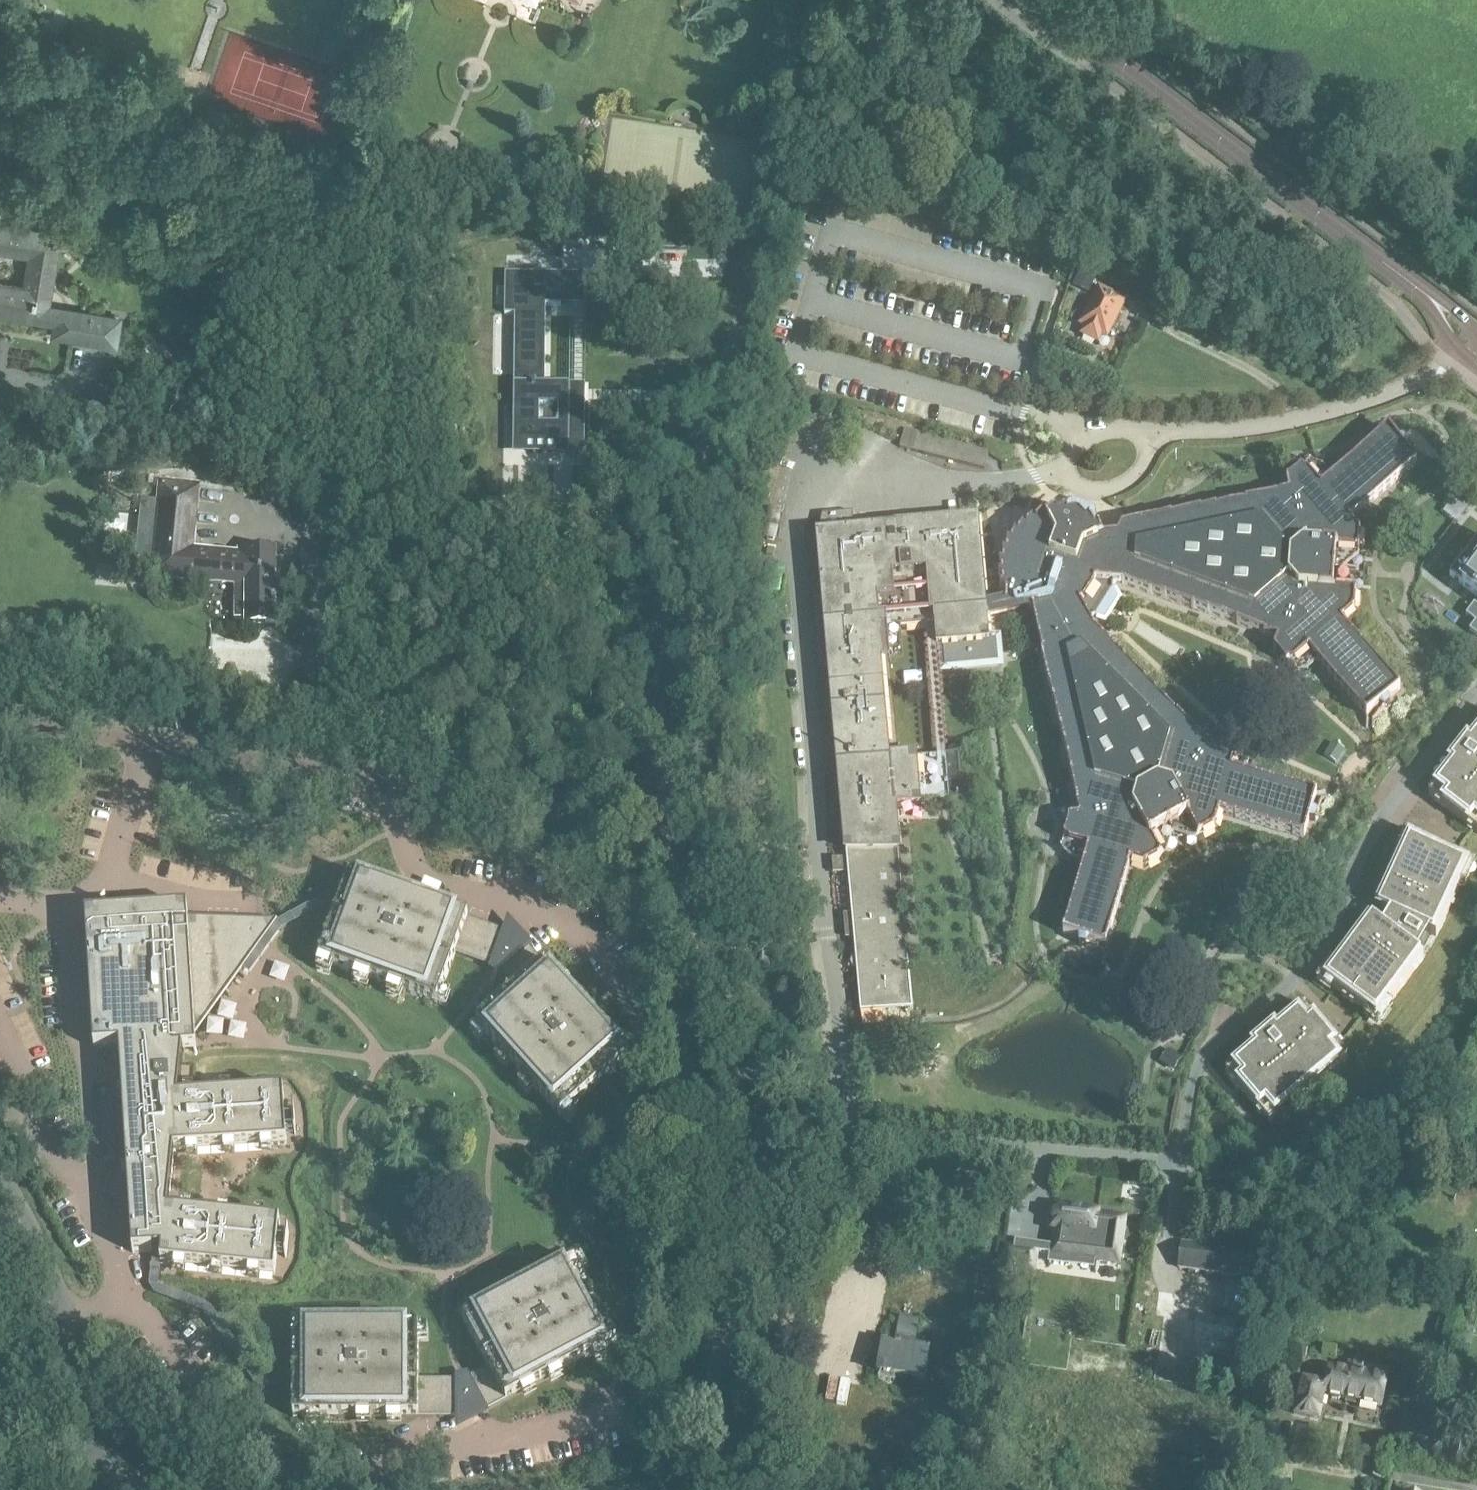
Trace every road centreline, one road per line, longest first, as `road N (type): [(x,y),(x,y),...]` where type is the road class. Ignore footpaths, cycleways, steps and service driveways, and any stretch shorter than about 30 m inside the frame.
road 1 (unclassified): [(663,830),(662,678),(676,556),(784,199),(808,0)]
road 2 (unclassified): [(663,830),(382,795),(0,727)]
road 3 (tertiary): [(1405,280),(1044,0)]
road 4 (unclassified): [(741,1489),(723,1433),(720,1357),(752,1127)]
road 5 (unclassified): [(752,1127),(663,830)]
road 6 (unclassified): [(97,1446),(74,1343),(0,1195)]

